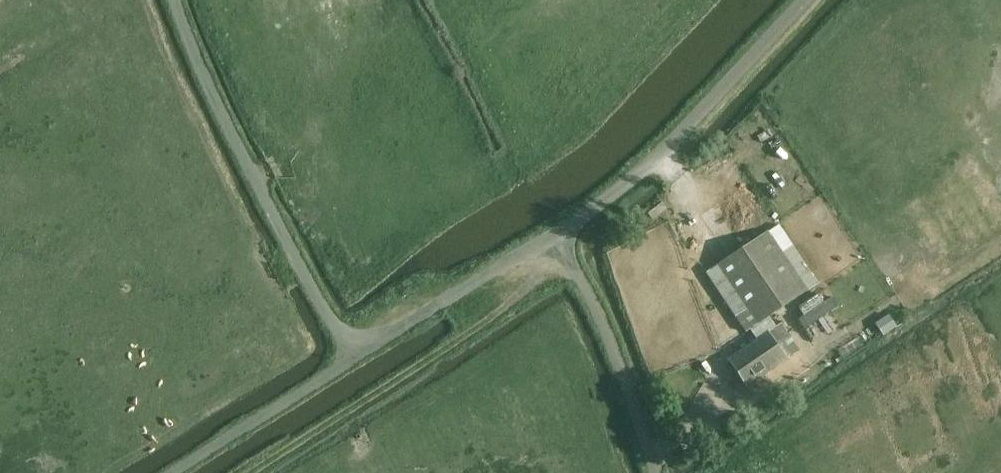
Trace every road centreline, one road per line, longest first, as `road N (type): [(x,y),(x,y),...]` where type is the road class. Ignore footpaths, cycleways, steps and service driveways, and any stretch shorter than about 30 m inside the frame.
road 1 (unclassified): [(361,357),(300,264),(211,90),(176,0)]
road 2 (track): [(538,249),(540,273),(523,299),(259,472)]
road 3 (unclassified): [(560,236),(663,159),(811,0)]
road 4 (unclassified): [(658,472),(560,236)]
road 5 (unclassified): [(361,357),(560,236)]
road 6 (unclassified): [(180,472),(361,357)]

